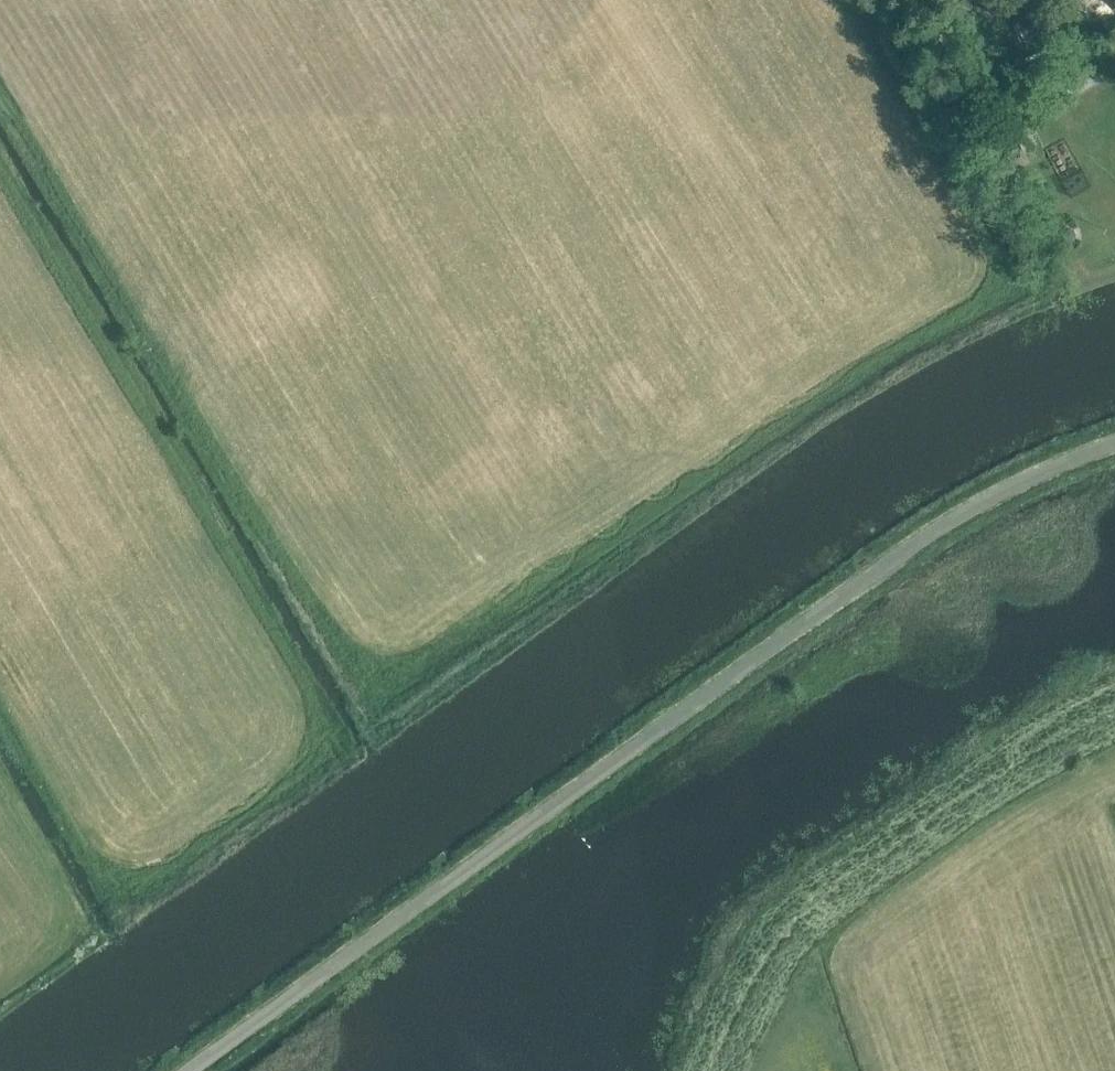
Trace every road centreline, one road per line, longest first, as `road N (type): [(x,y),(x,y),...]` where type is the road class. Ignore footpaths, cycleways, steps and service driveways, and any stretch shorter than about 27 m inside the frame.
road 1 (unclassified): [(189,1070),(910,550),(1017,485),(1114,445)]

